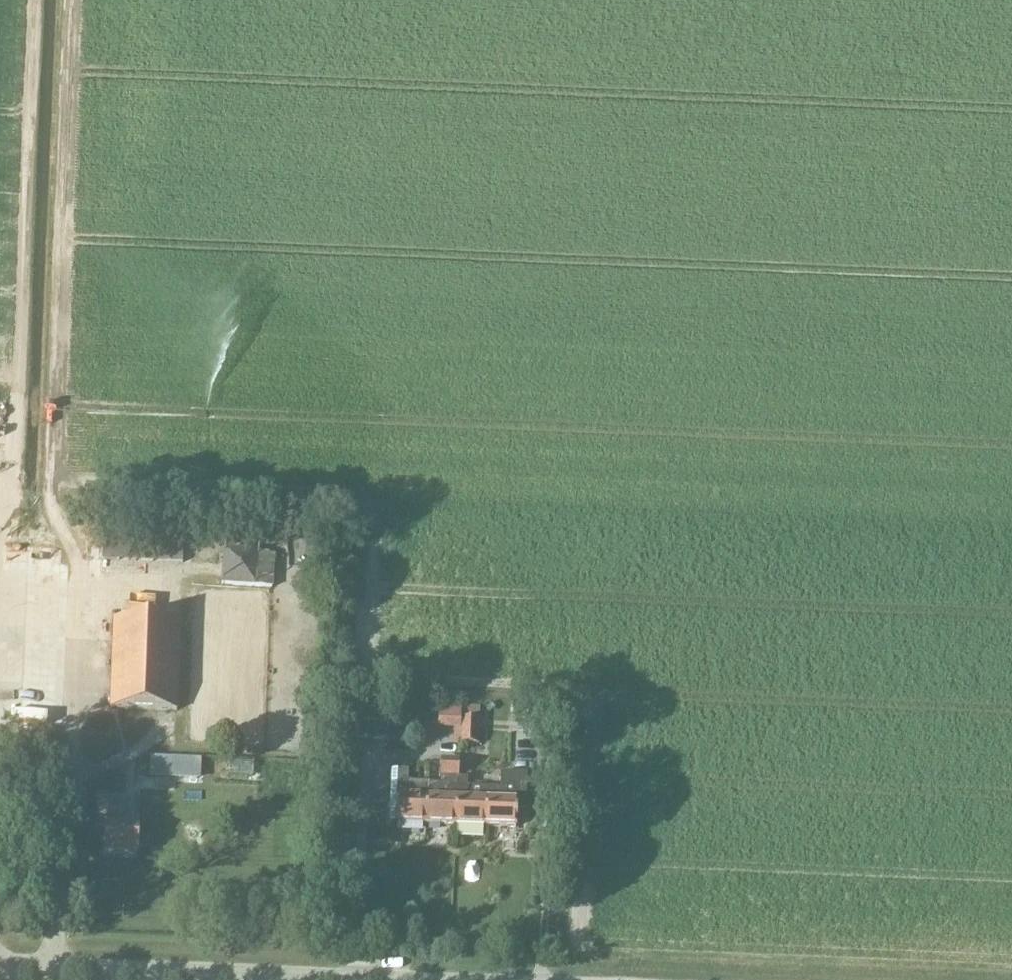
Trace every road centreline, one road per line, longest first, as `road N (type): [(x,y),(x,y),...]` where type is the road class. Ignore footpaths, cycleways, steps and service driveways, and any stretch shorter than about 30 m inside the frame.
road 1 (unclassified): [(0,967),(314,979)]

